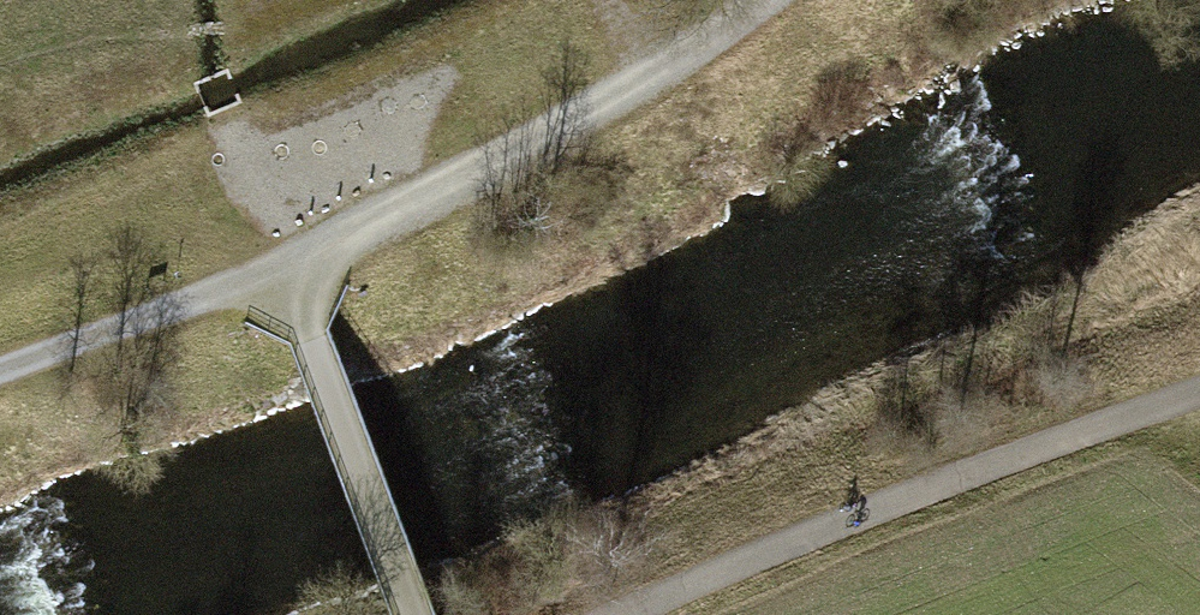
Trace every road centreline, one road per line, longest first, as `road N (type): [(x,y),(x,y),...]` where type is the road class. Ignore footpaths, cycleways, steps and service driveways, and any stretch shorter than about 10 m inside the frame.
road 1 (track): [(625,614),(832,525),(1199,393)]
road 2 (track): [(765,0),(722,38),(282,273)]
road 3 (track): [(413,614),(282,273)]
road 4 (track): [(282,273),(0,369)]

